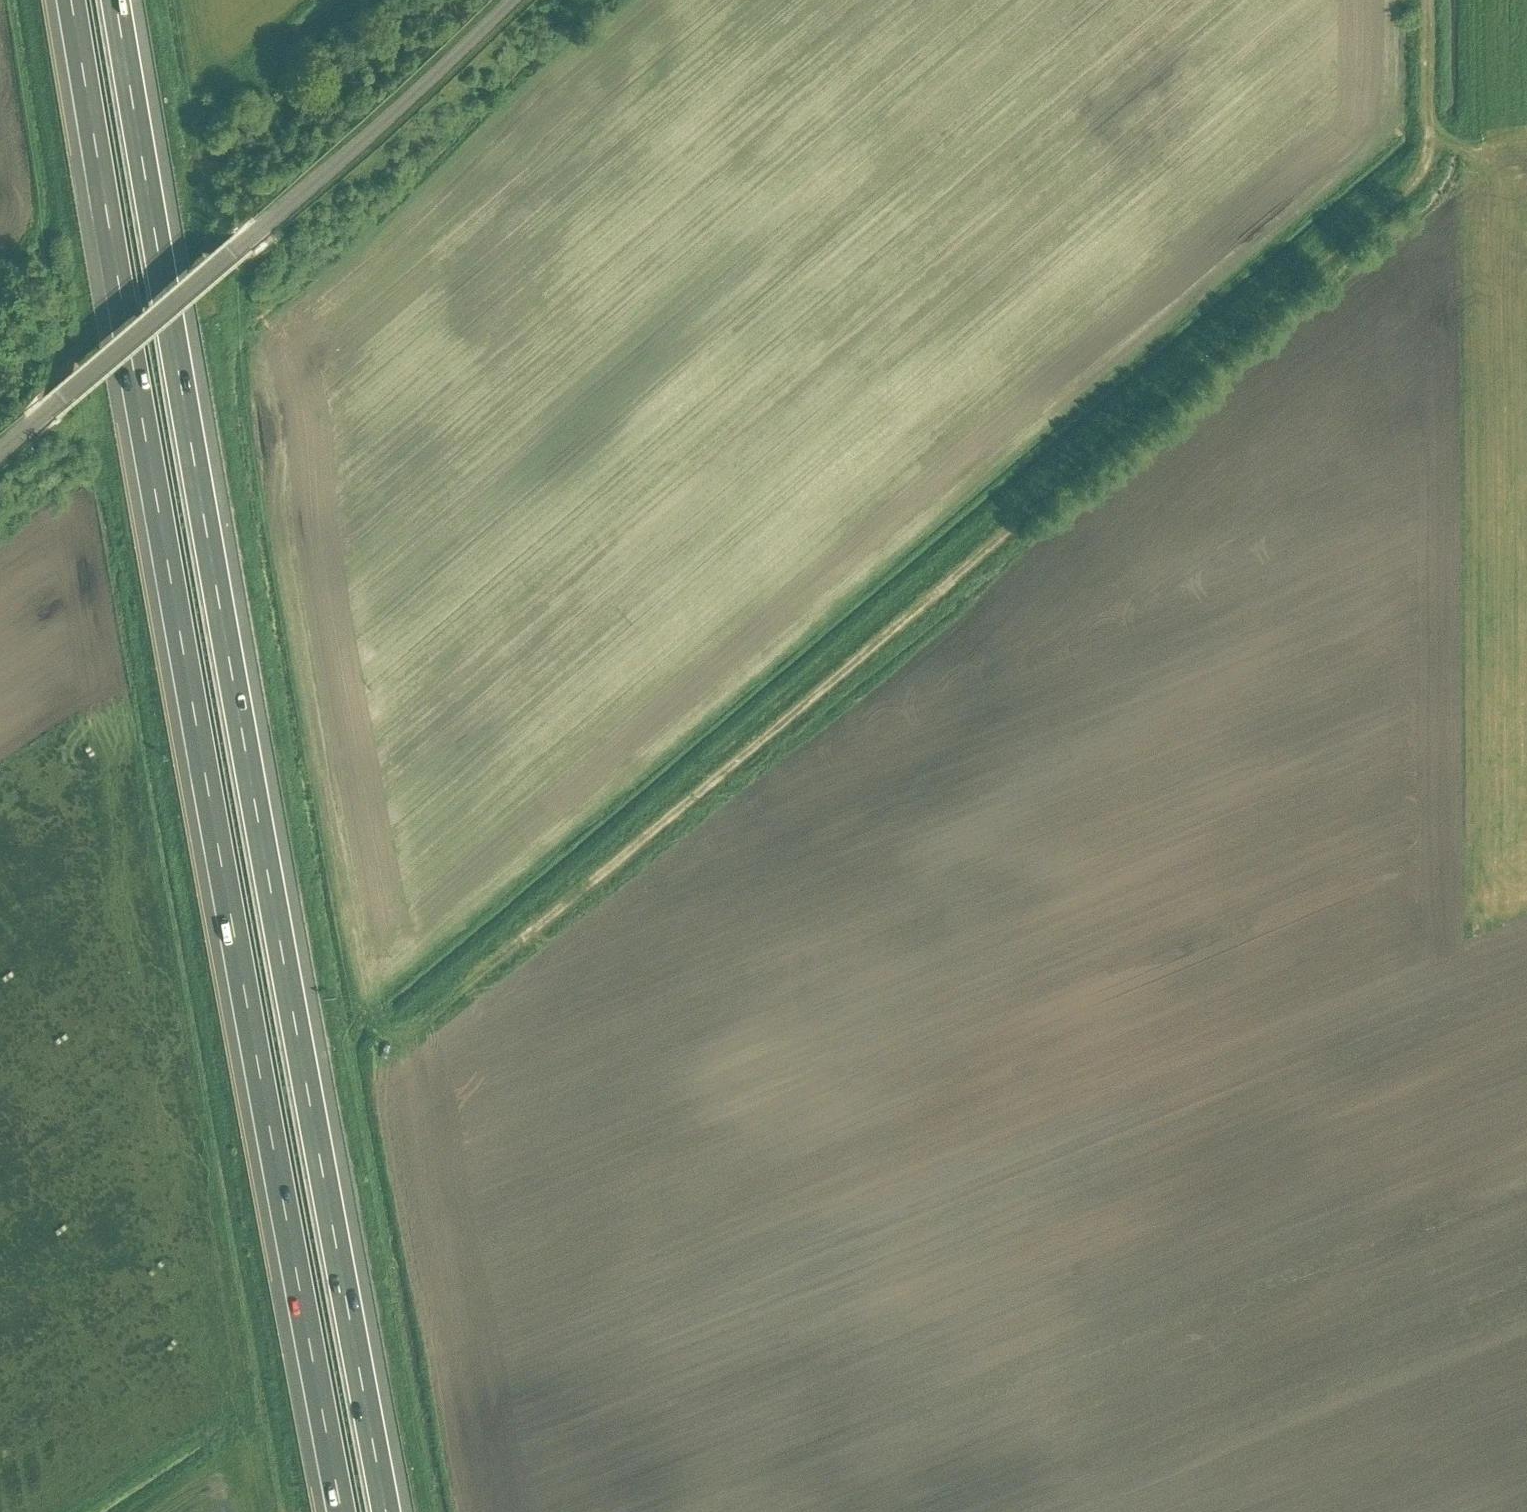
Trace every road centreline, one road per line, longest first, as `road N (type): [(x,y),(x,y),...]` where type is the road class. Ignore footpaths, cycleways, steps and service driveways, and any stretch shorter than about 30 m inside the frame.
road 1 (motorway): [(387,1511),(115,0)]
road 2 (motorway): [(71,0),(342,1511)]
road 3 (track): [(1432,0),(1429,151),(1402,197),(428,1004)]
road 4 (track): [(509,0),(0,446)]

